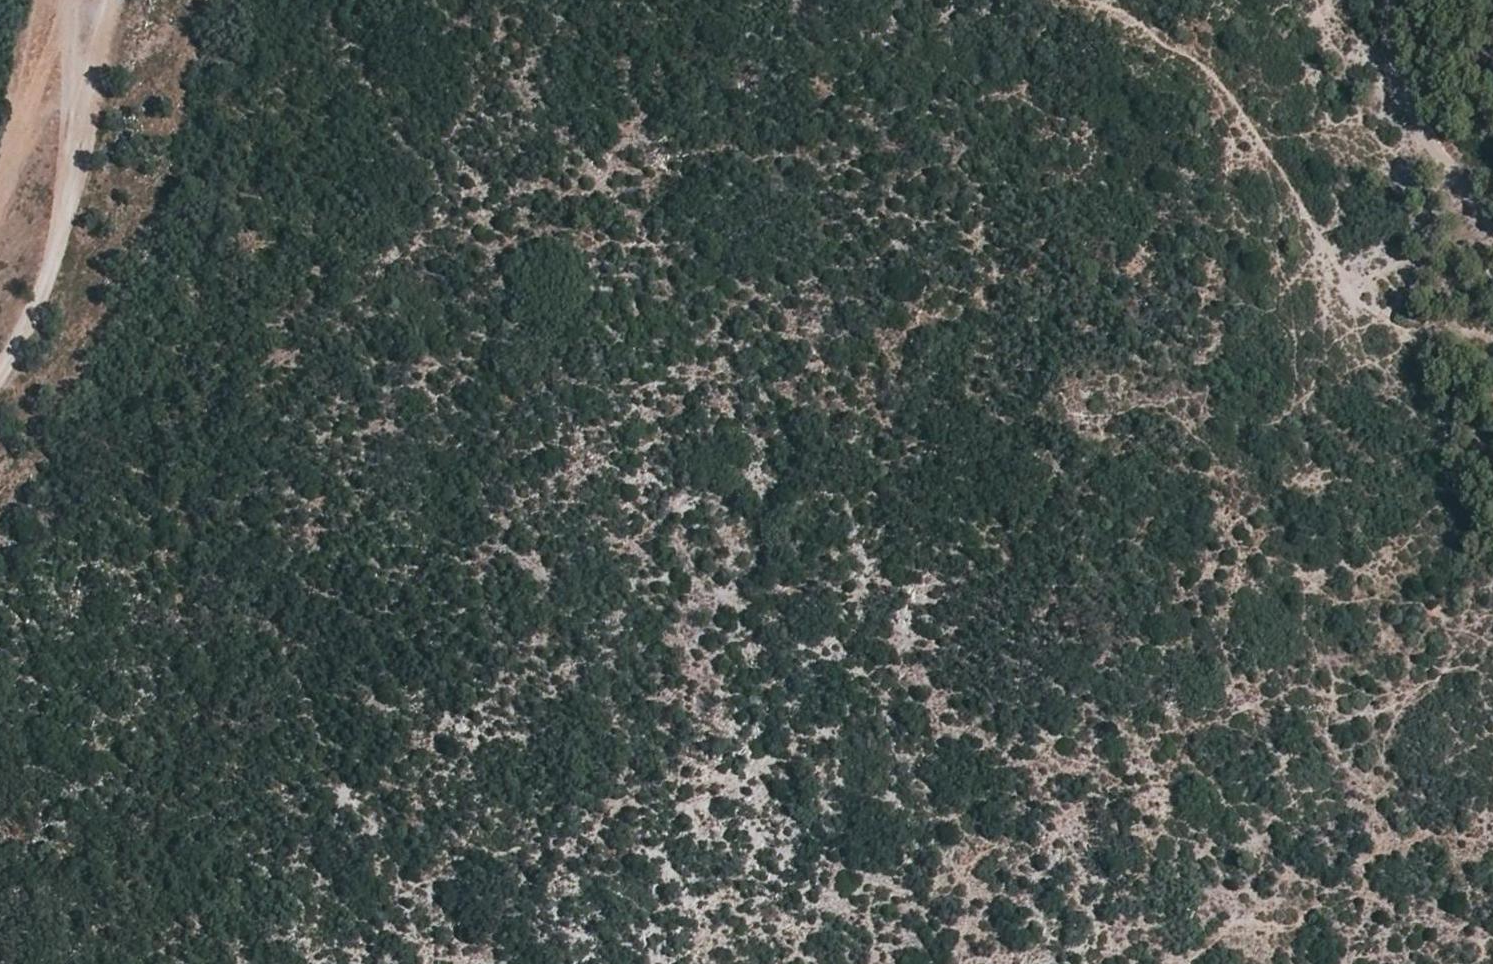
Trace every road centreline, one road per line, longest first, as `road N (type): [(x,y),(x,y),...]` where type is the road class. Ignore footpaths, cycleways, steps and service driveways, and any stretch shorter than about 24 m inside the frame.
road 1 (track): [(0,386),(47,292),(80,181),(106,0)]

